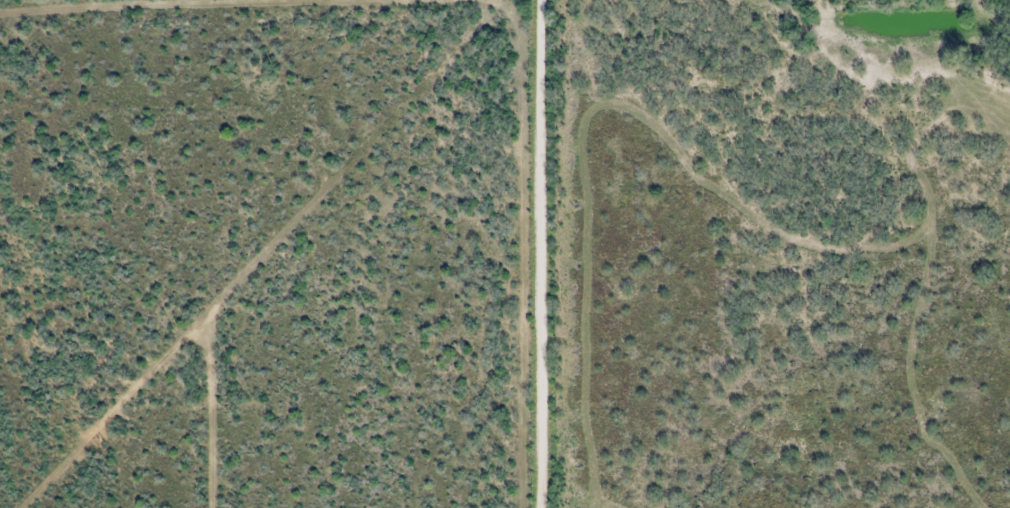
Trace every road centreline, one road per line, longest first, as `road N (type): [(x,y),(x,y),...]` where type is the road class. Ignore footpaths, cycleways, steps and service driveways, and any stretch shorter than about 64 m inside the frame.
road 1 (residential): [(544,507),(541,0)]

